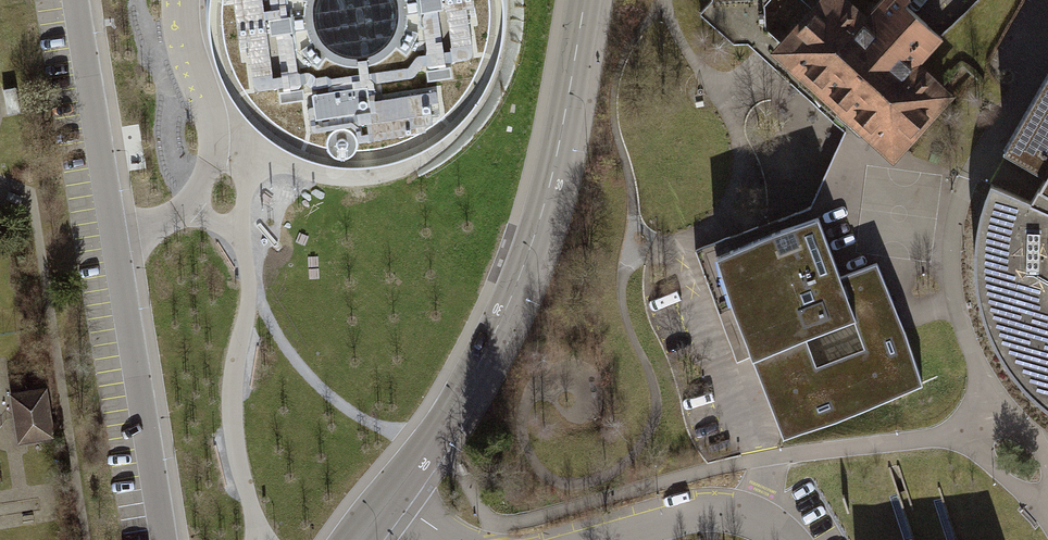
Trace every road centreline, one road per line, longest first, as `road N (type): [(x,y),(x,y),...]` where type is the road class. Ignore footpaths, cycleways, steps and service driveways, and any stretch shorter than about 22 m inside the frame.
road 1 (residential): [(164,539),(77,0)]
road 2 (tertiary): [(391,499),(465,387),(530,254),(558,156),(585,0)]
road 3 (residential): [(584,539),(728,508),(771,522),(791,539)]

